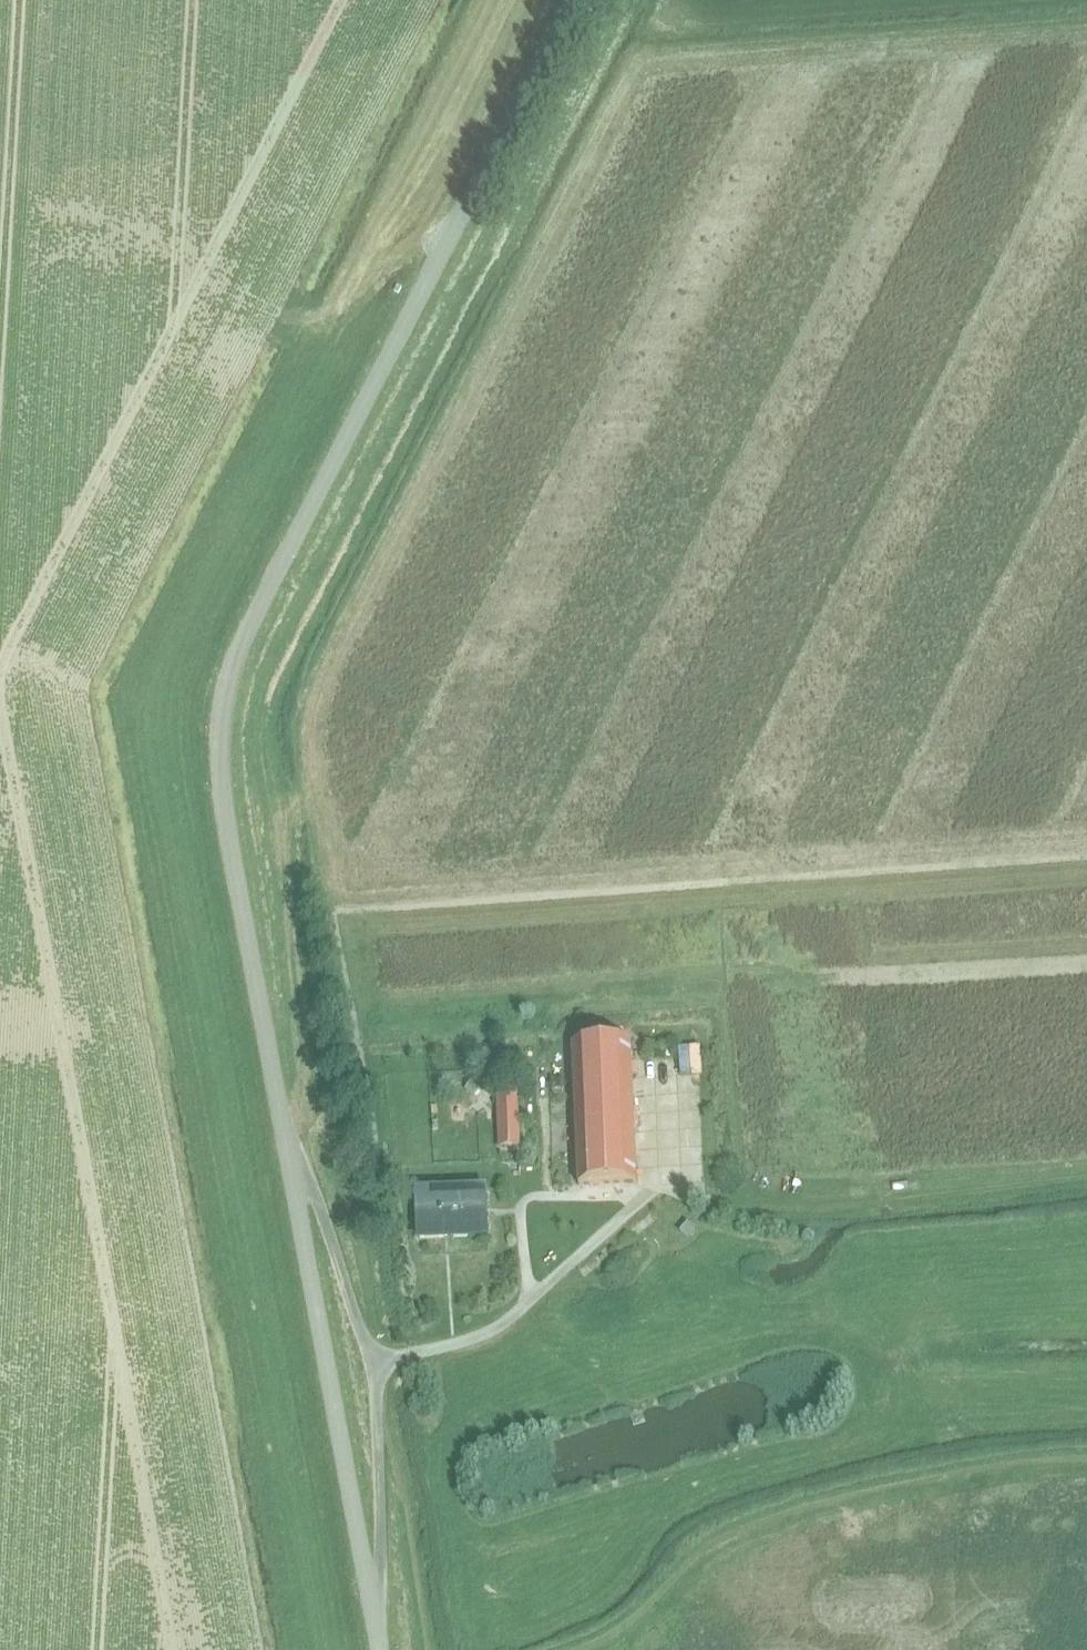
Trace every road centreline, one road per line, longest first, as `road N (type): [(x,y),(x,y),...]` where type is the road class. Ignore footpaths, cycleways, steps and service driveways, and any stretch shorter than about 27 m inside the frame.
road 1 (unclassified): [(381,1649),(245,914),(224,783),(226,709),(244,645),(570,0)]
road 2 (track): [(671,1178),(754,1203),(835,1204),(1086,1179)]

